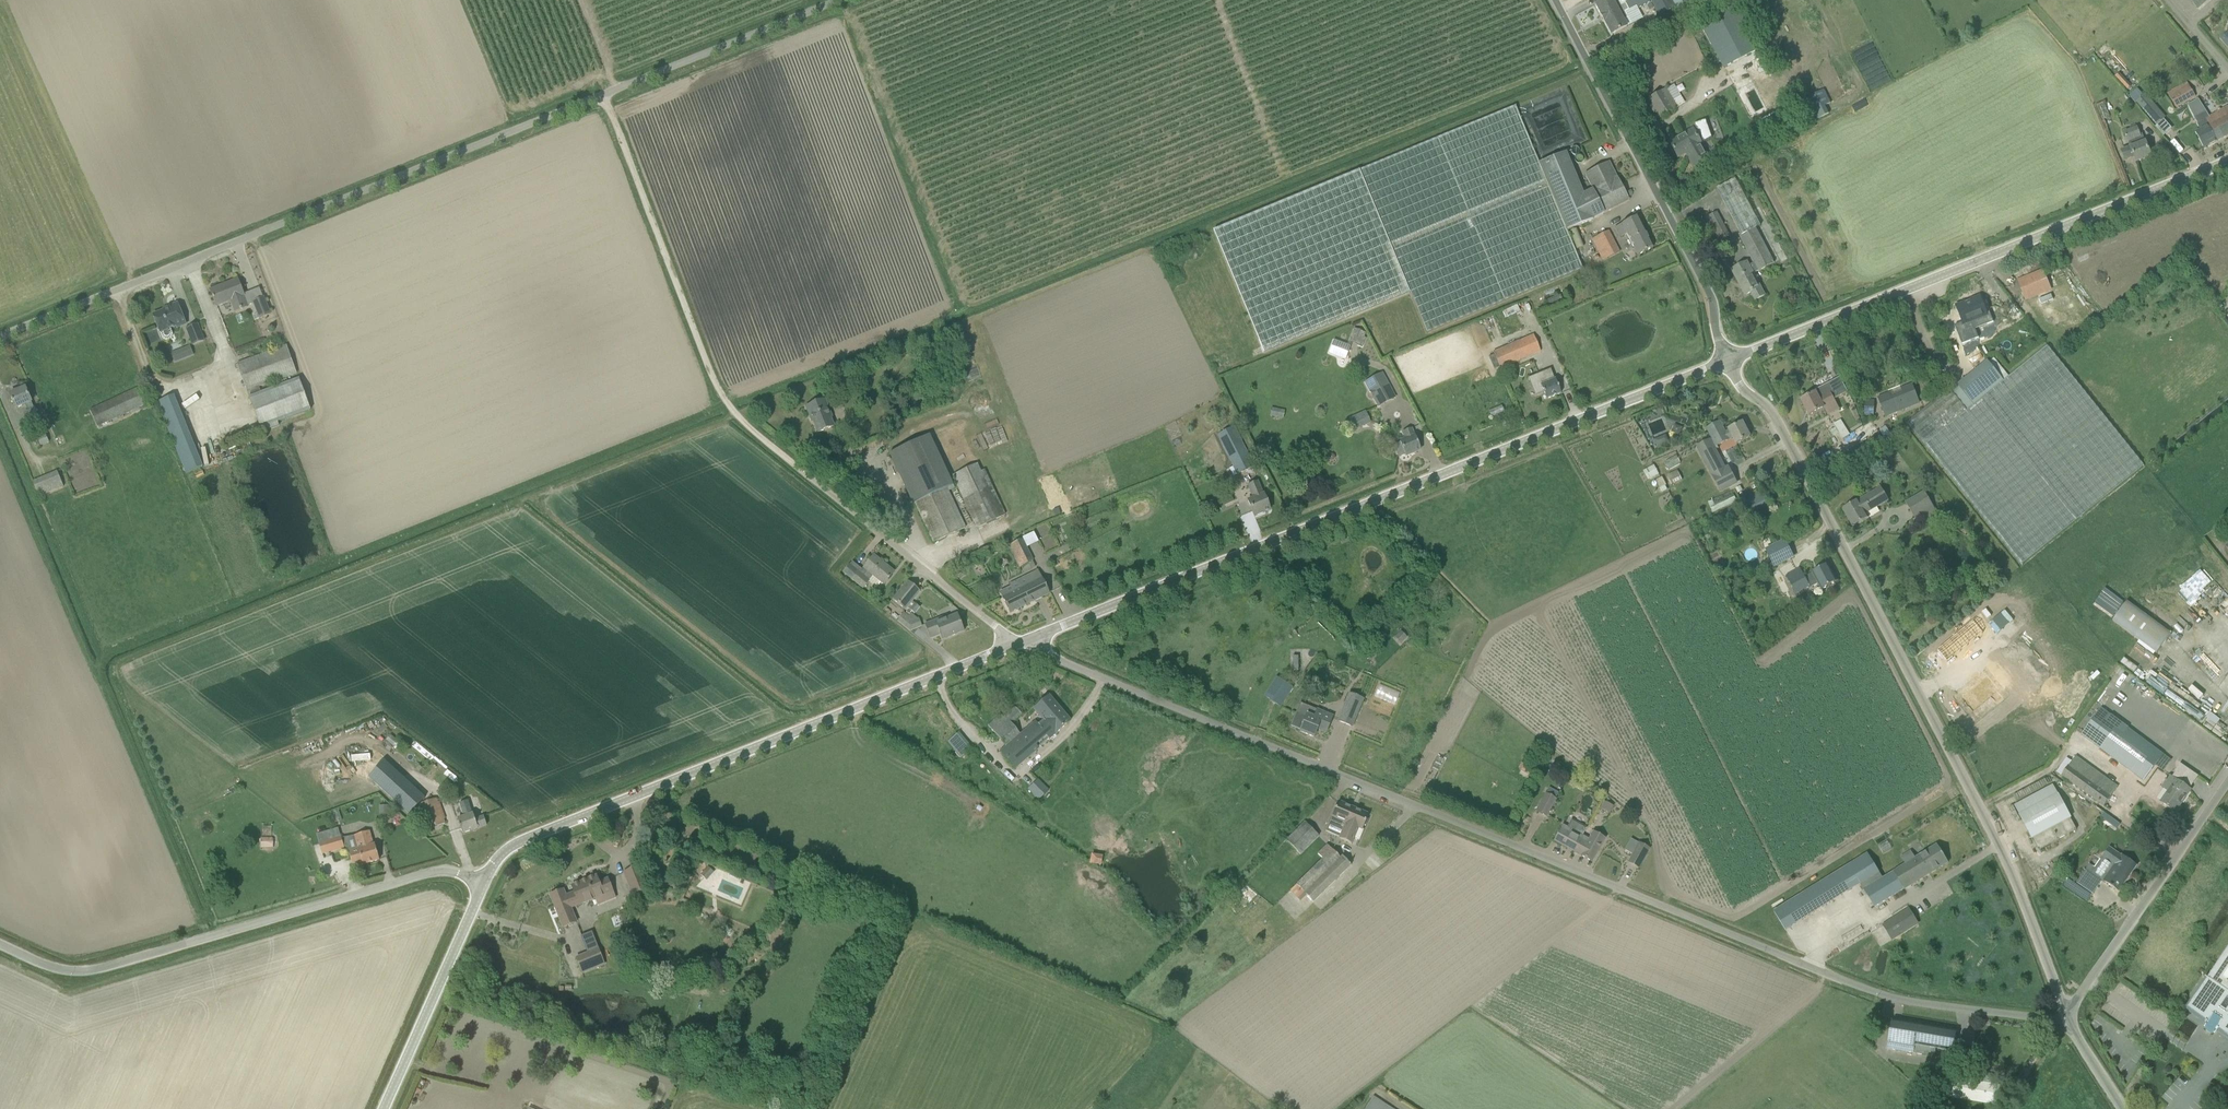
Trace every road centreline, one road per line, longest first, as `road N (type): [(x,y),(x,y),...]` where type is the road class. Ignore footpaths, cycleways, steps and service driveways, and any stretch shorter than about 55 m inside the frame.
road 1 (unclassified): [(2071,1020),(1887,998),(1025,646)]
road 2 (unclassified): [(0,342),(851,0)]
road 3 (tertiary): [(1025,646),(1727,357)]
road 4 (unclassified): [(2071,1020),(1983,820),(1781,430),(1727,357)]
road 5 (tertiary): [(484,885),(526,837),(1025,646)]
road 6 (tertiary): [(1727,357),(2227,161)]
road 7 (unclassified): [(484,885),(431,878),(85,974),(58,972),(0,947)]
road 8 (unclassified): [(1727,357),(1697,260),(1556,0)]
road 9 (unclassified): [(1025,646),(740,418)]
road 10 (track): [(740,418),(606,98)]
road 11 (unclassified): [(2071,1020),(2227,785)]
road 12 (tertiary): [(384,1108),(484,885)]

